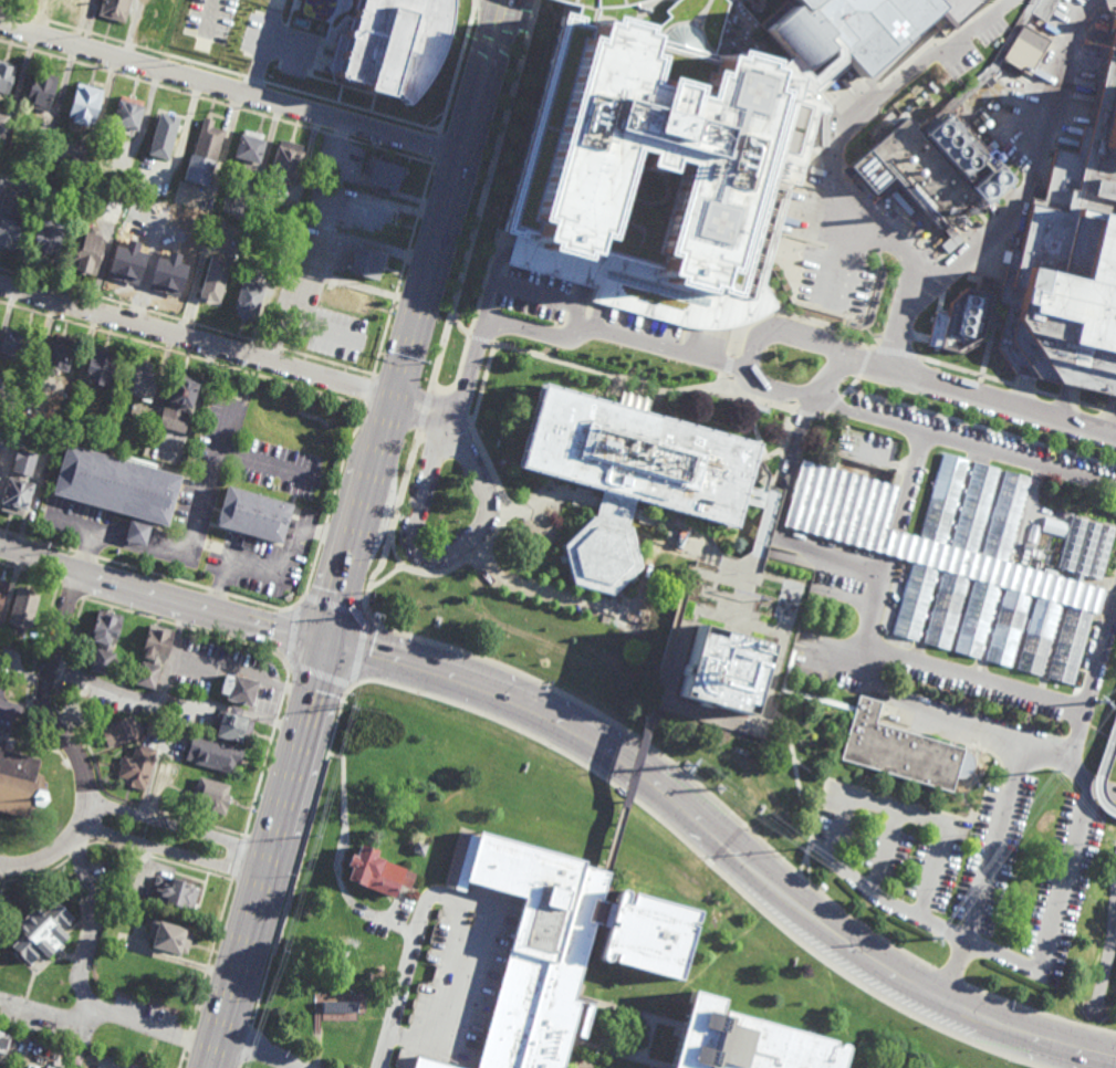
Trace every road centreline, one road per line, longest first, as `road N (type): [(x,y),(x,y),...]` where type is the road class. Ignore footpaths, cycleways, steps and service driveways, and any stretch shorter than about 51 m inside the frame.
road 1 (secondary): [(637,766),(873,961),(978,1016),(1115,1057)]
road 2 (primary): [(327,641),(458,157)]
road 3 (residential): [(458,157),(0,26)]
road 4 (primary): [(210,1067),(327,641)]
road 5 (residential): [(750,366),(604,331),(569,342),(486,322),(463,402),(447,408),(392,395)]
road 6 (residential): [(392,395),(0,284)]
road 7 (residential): [(82,570),(43,706),(83,764),(87,812),(71,840),(48,858),(0,865)]
road 8 (secondary): [(327,641),(0,546)]
road 9 (secondary): [(327,641),(482,688),(630,762)]
road 10 (residential): [(844,357),(1115,435)]
road 11 (residential): [(839,353),(773,336),(759,341),(750,371),(807,391),(828,378),(839,353)]
road 12 (residential): [(271,856),(87,804)]
road 13 (residential): [(81,827),(264,878)]
road 14 (primary): [(458,157),(502,0)]

